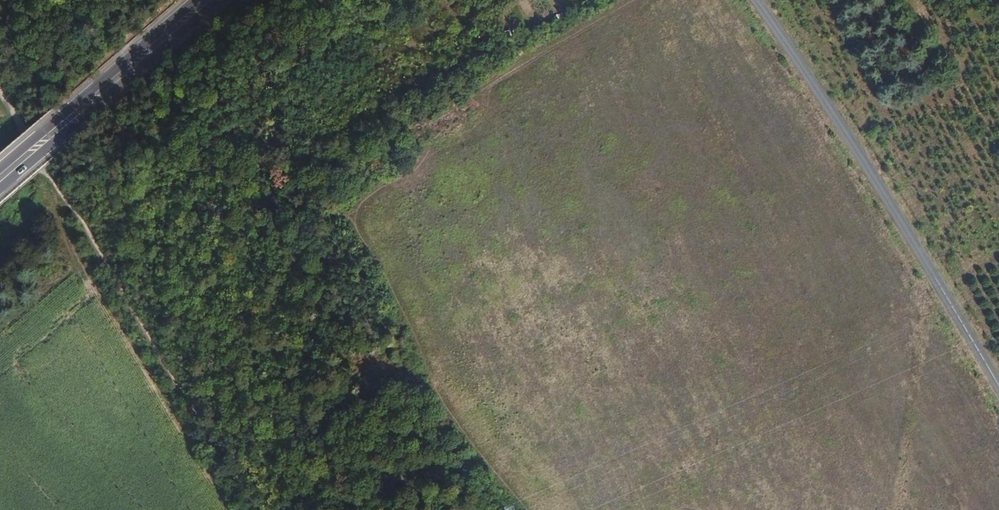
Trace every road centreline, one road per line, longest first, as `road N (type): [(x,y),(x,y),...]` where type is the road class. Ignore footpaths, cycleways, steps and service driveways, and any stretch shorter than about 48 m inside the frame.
road 1 (residential): [(753,0),(998,385)]
road 2 (secondary): [(0,189),(218,0)]
road 3 (secondary): [(192,0),(0,170)]
road 4 (track): [(473,91),(634,0)]

